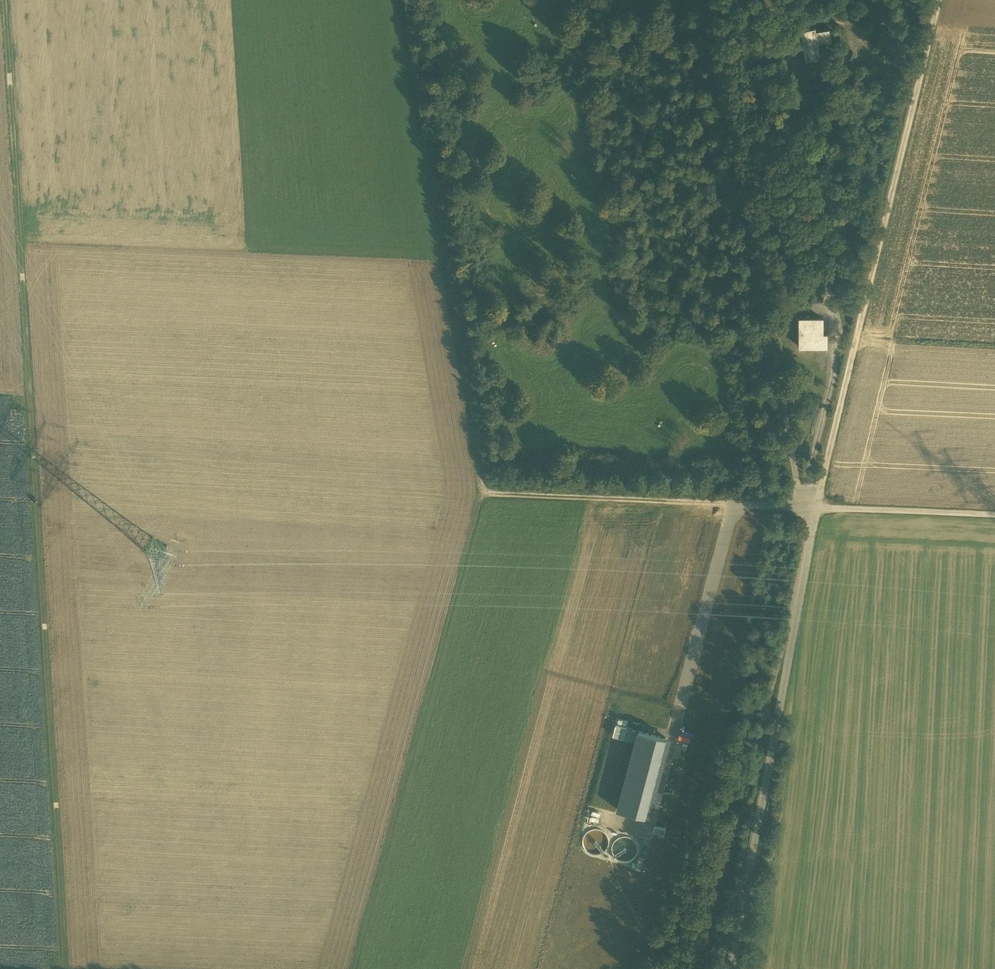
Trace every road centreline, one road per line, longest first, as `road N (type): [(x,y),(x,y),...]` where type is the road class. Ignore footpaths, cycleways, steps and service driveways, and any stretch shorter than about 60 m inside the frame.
road 1 (track): [(5,0),(66,968)]
road 2 (track): [(814,509),(938,0)]
road 3 (track): [(716,0),(799,492),(814,509)]
road 4 (track): [(398,0),(481,493)]
road 5 (track): [(355,968),(481,493)]
road 6 (unclassified): [(814,509),(808,482),(835,363),(797,46)]
road 7 (unclassified): [(814,509),(731,968)]
road 8 (track): [(481,493),(814,509)]
road 9 (track): [(789,663),(776,671),(702,968)]
road 10 (track): [(728,505),(679,709)]
road 11 (track): [(994,515),(814,509)]

